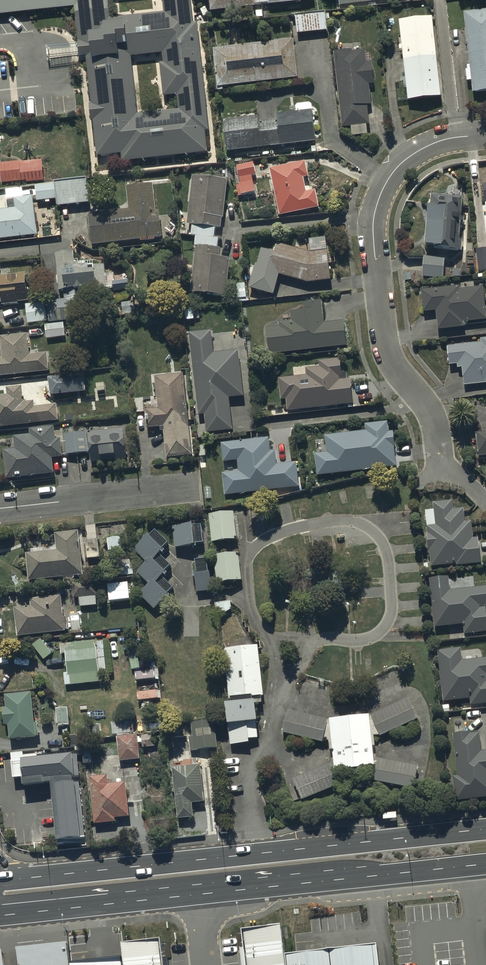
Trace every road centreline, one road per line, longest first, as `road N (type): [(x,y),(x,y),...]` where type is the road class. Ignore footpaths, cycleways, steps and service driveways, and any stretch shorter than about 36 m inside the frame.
road 1 (primary): [(485,864),(0,916)]
road 2 (primary): [(0,881),(485,829)]
road 3 (residential): [(485,134),(439,141),(398,166),(373,228),(387,351),(433,418),(440,456)]
road 4 (residential): [(0,508),(190,487)]

